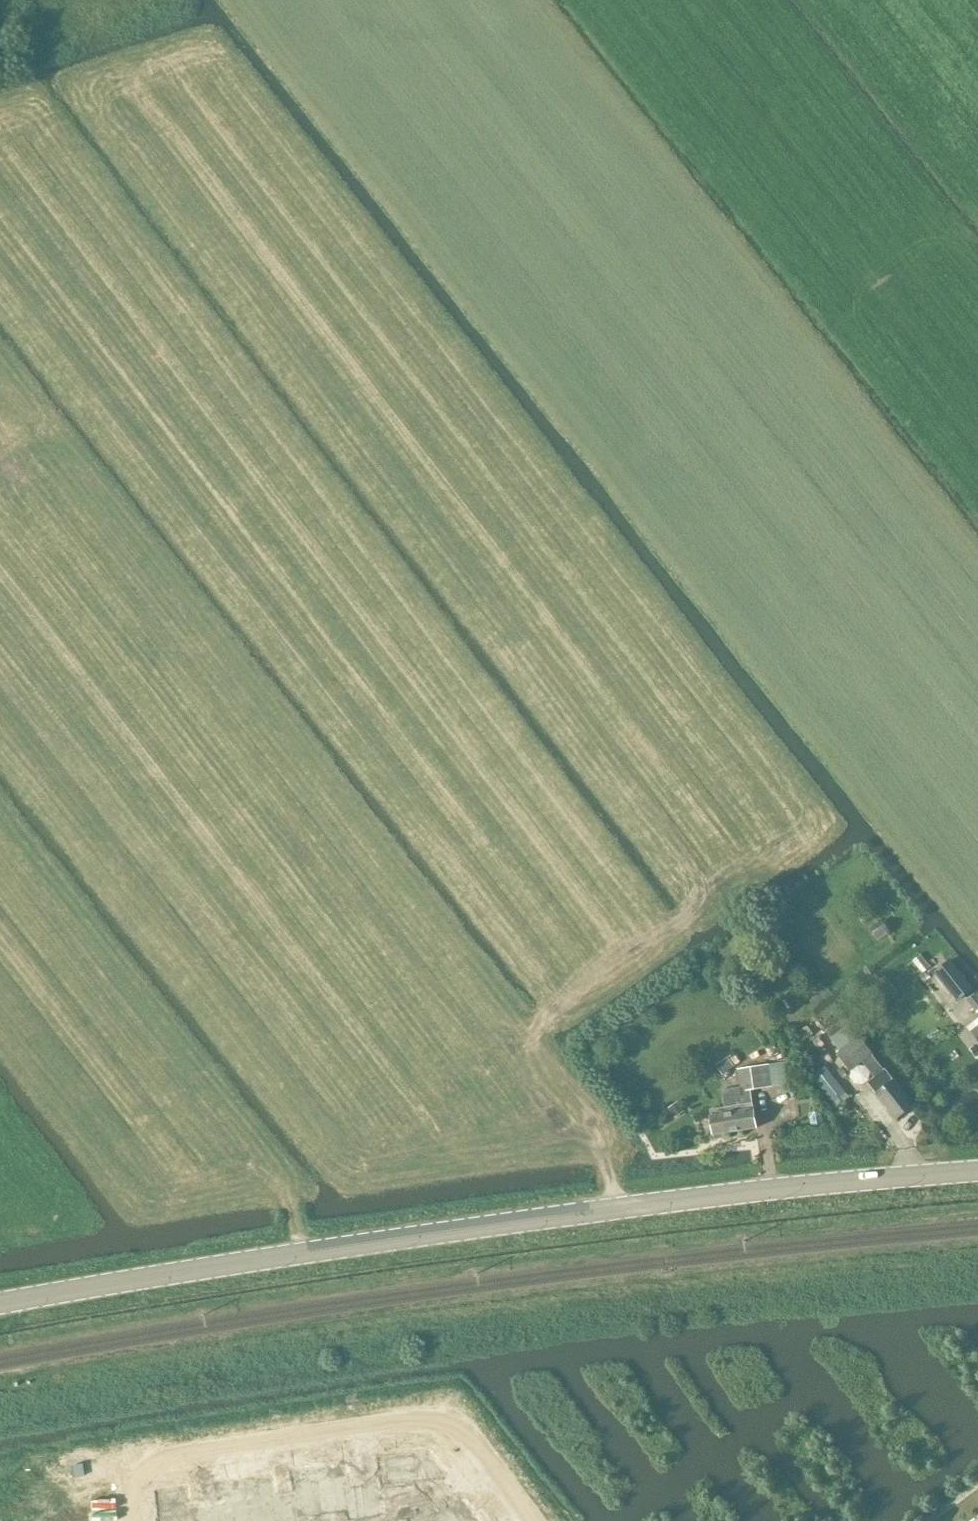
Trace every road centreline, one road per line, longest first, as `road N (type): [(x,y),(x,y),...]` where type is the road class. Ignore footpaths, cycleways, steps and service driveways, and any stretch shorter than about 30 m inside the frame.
road 1 (tertiary): [(0,1300),(348,1242),(977,1171)]
road 2 (residential): [(530,1520),(468,1434),(433,1418),(154,1463),(127,1493),(131,1520)]

